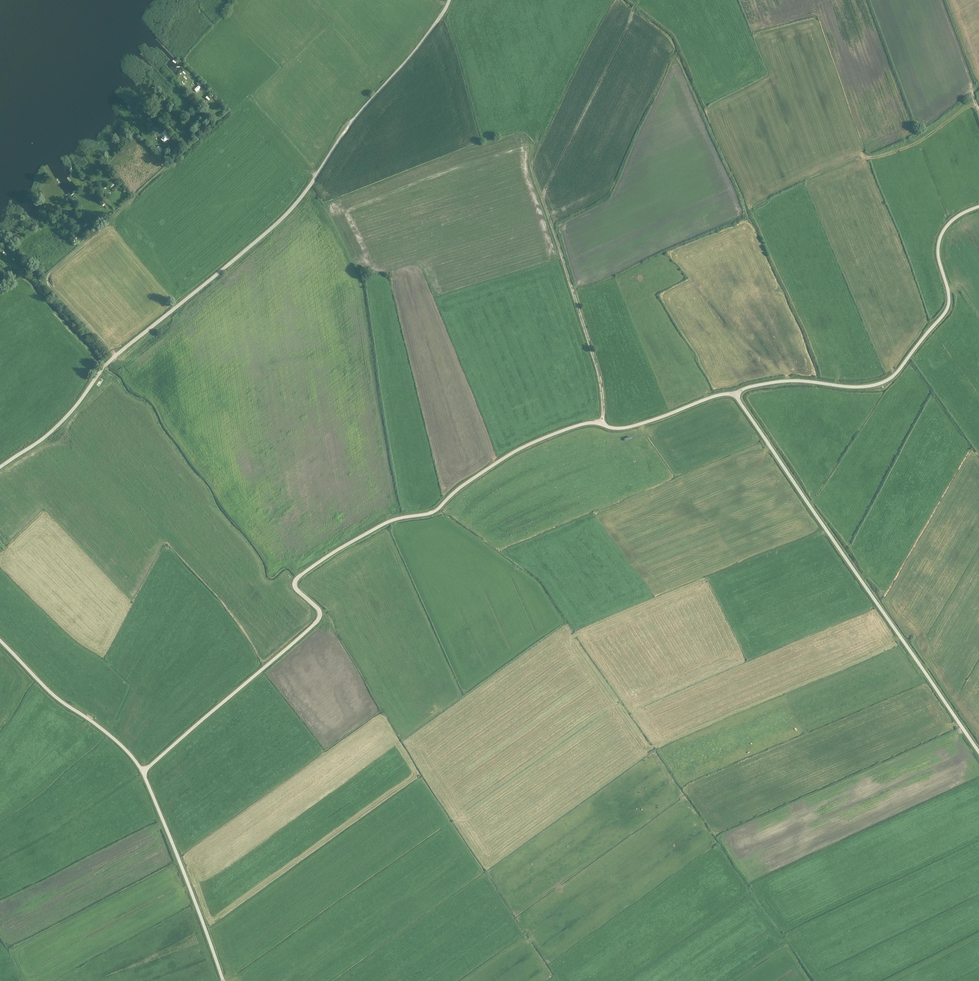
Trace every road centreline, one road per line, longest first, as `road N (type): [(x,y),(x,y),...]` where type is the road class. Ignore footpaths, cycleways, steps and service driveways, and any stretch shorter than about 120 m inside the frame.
road 1 (unclassified): [(143,772),(318,620),(296,581),(335,551),(388,522),(434,513),(481,473),(550,436),(588,423),(627,428),(735,395)]
road 2 (unclassified): [(0,468),(60,425),(117,355),(287,215),(450,0)]
road 3 (unclassified): [(978,752),(735,395)]
road 4 (unclassified): [(735,395),(785,381),(864,387),(891,378),(948,306),(942,234),(978,207)]
road 5 (track): [(224,116),(50,273),(48,280),(117,355)]
road 6 (track): [(504,129),(536,138),(532,168),(597,366),(601,424)]
road 7 (unclassified): [(223,980),(143,772)]
road 8 (unclassified): [(143,772),(0,638)]

